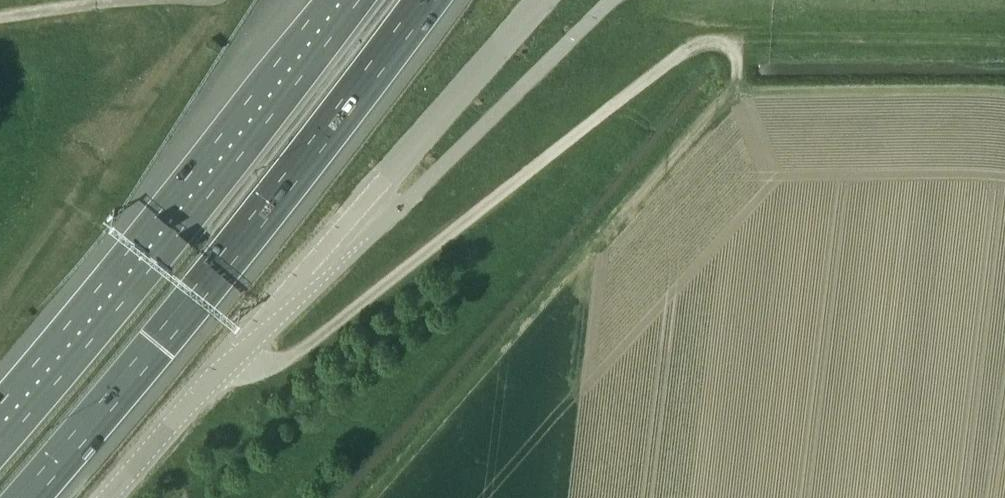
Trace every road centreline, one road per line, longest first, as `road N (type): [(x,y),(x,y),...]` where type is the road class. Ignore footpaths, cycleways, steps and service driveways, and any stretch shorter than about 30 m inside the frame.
road 1 (unclassified): [(107,497),(541,0)]
road 2 (track): [(219,370),(297,352),(685,49),(729,45),(736,80)]
road 3 (motorway): [(27,497),(228,257),(426,0)]
road 4 (motorway): [(350,0),(0,426)]
road 5 (track): [(0,293),(206,21),(213,0)]
road 6 (track): [(729,45),(1004,43)]
road 7 (track): [(588,253),(736,80)]
road 8 (track): [(0,17),(130,0)]

